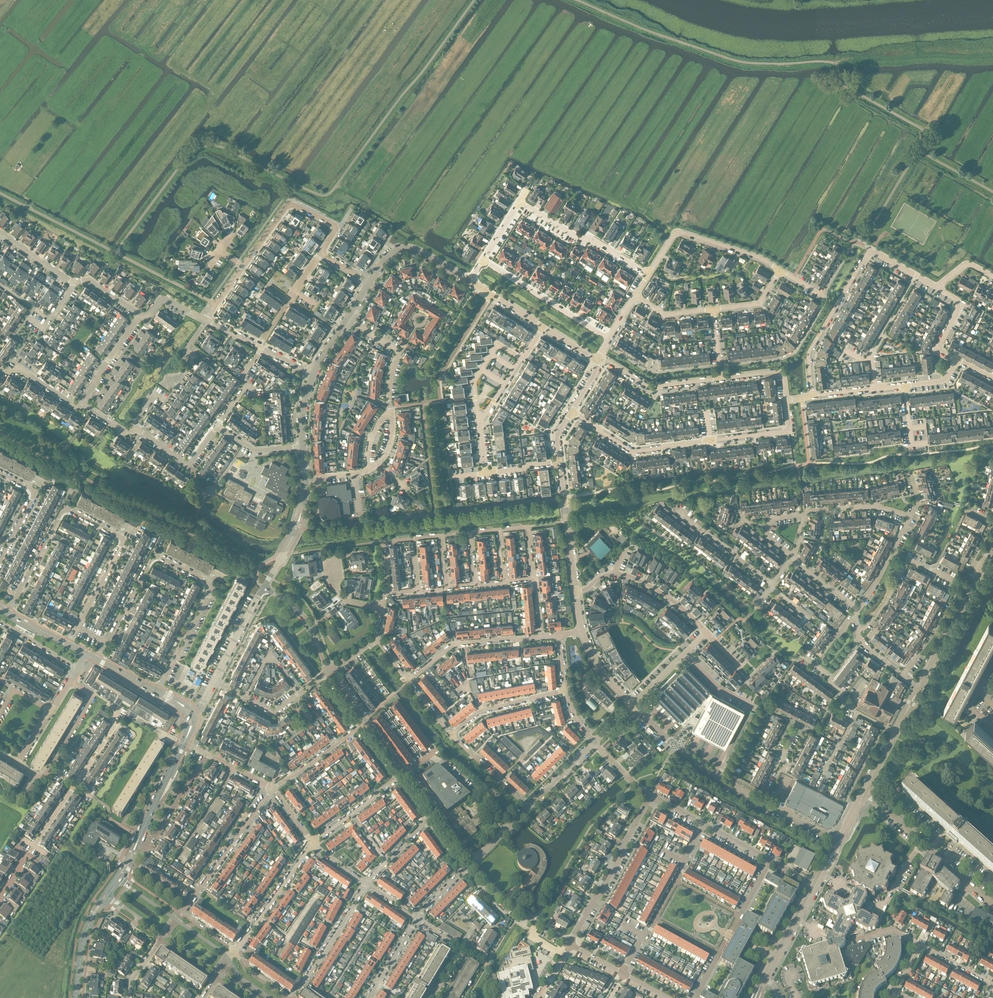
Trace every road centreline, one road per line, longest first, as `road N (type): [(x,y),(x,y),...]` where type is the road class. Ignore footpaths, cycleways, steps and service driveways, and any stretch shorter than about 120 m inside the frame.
road 1 (residential): [(157,690),(213,586),(154,554),(98,661)]
road 2 (residential): [(68,645),(123,539),(64,508),(7,613)]
road 3 (track): [(0,34),(10,22),(68,65),(44,97),(85,129),(29,208)]
road 4 (residential): [(571,412),(633,452),(783,431),(786,400)]
road 5 (residential): [(569,943),(650,794)]
road 6 (unclassified): [(684,654),(714,686),(750,704),(715,776)]
road 7 (residential): [(811,396),(809,352),(870,249)]
road 8 (residential): [(648,274),(675,233),(780,270)]
road 9 (residential): [(177,920),(272,791)]
road 10 (residential): [(243,266),(291,205),(332,223),(321,253)]
road 11 (residential): [(705,632),(628,575),(576,591)]
road 12 (residential): [(543,636),(454,644),(408,680)]
road 13 (residential): [(607,339),(483,260)]
road 14 (residential): [(648,274),(520,202)]
road 15 (residential): [(365,883),(293,997)]
road 16 (residential): [(771,586),(666,505)]
road 17 (residential): [(312,845),(234,952)]
road 18 (residential): [(721,378),(651,387),(597,359)]
road 19 (residential): [(895,732),(848,708),(828,674),(800,653)]
road 20 (tertiary): [(756,997),(816,886)]
road 21 (tertiary): [(368,283),(401,247),(470,281)]
road 22 (residential): [(569,943),(504,901),(472,866)]
road 23 (residential): [(451,734),(478,712),(565,690)]
road 24 (residential): [(391,406),(400,351),(346,319)]

